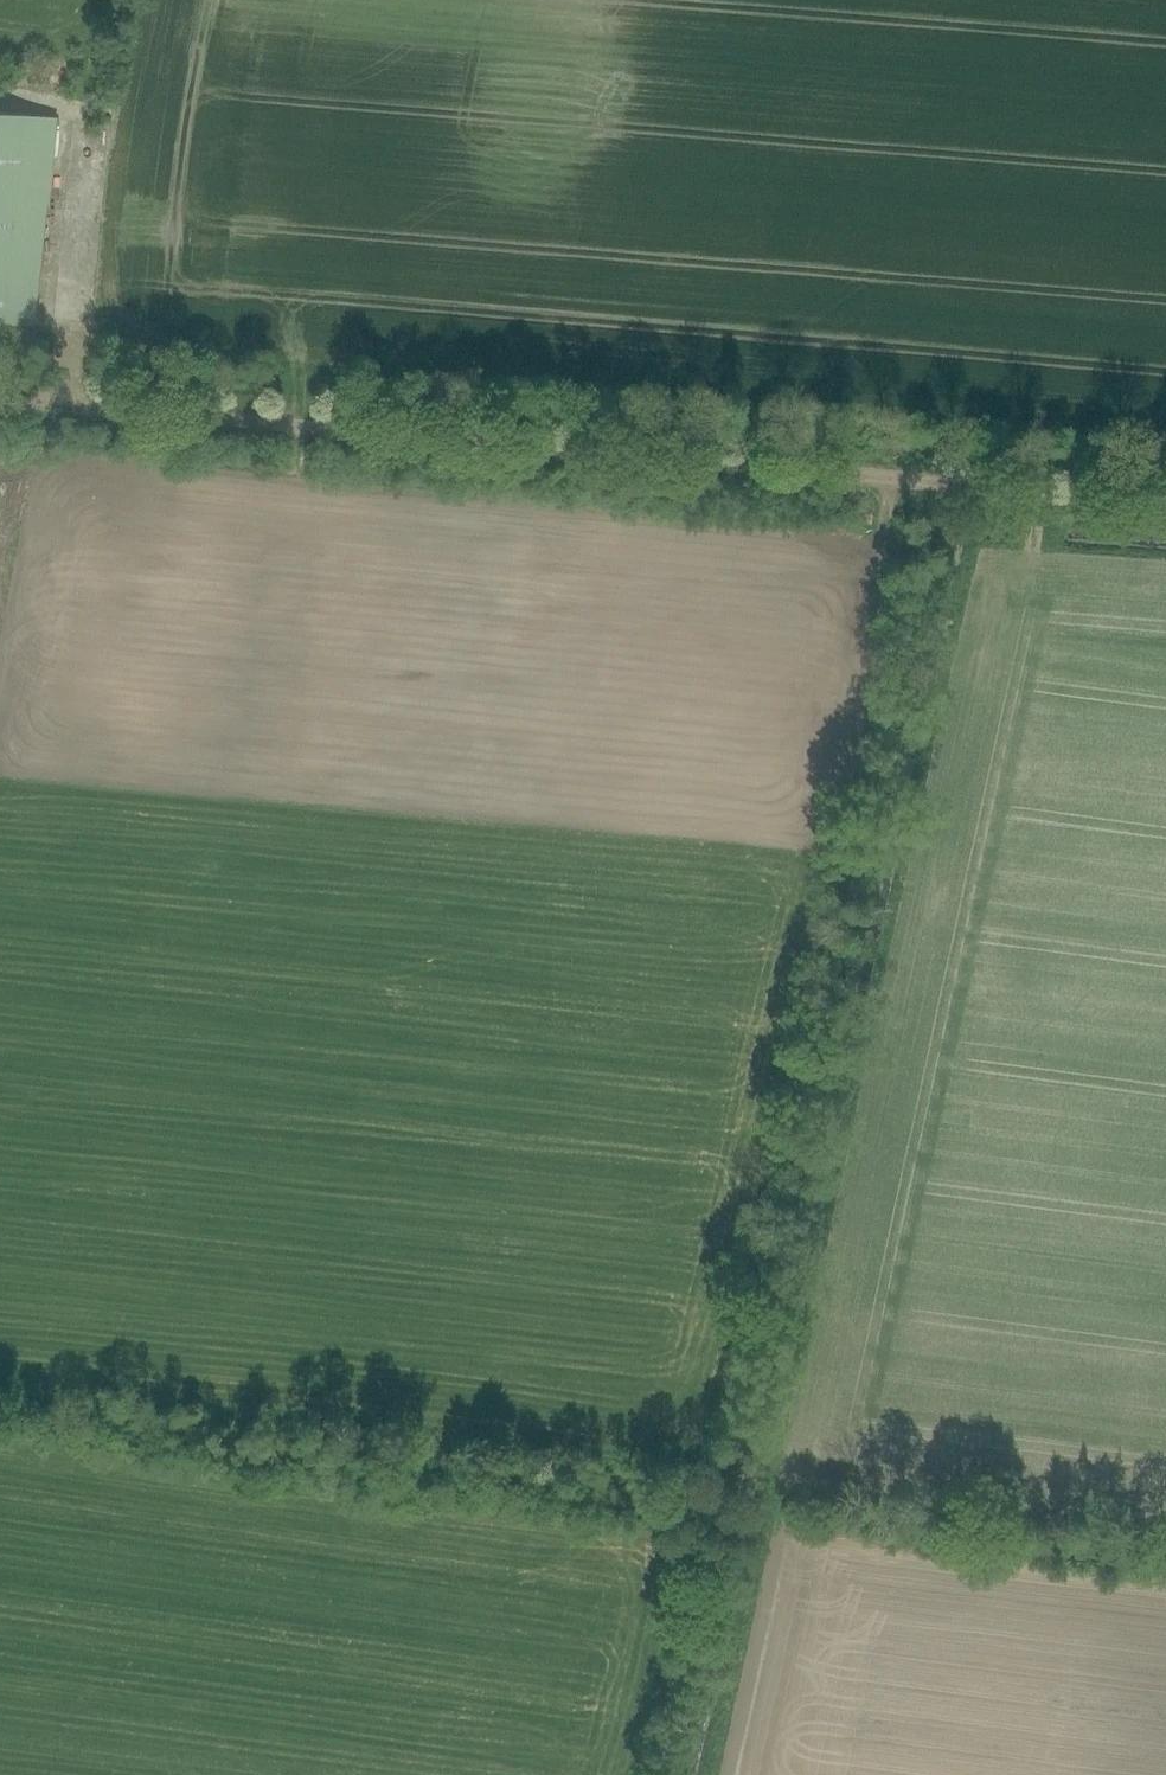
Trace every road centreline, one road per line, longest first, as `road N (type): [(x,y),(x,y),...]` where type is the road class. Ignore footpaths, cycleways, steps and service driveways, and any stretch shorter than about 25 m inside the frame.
road 1 (track): [(1165,502),(0,404)]

